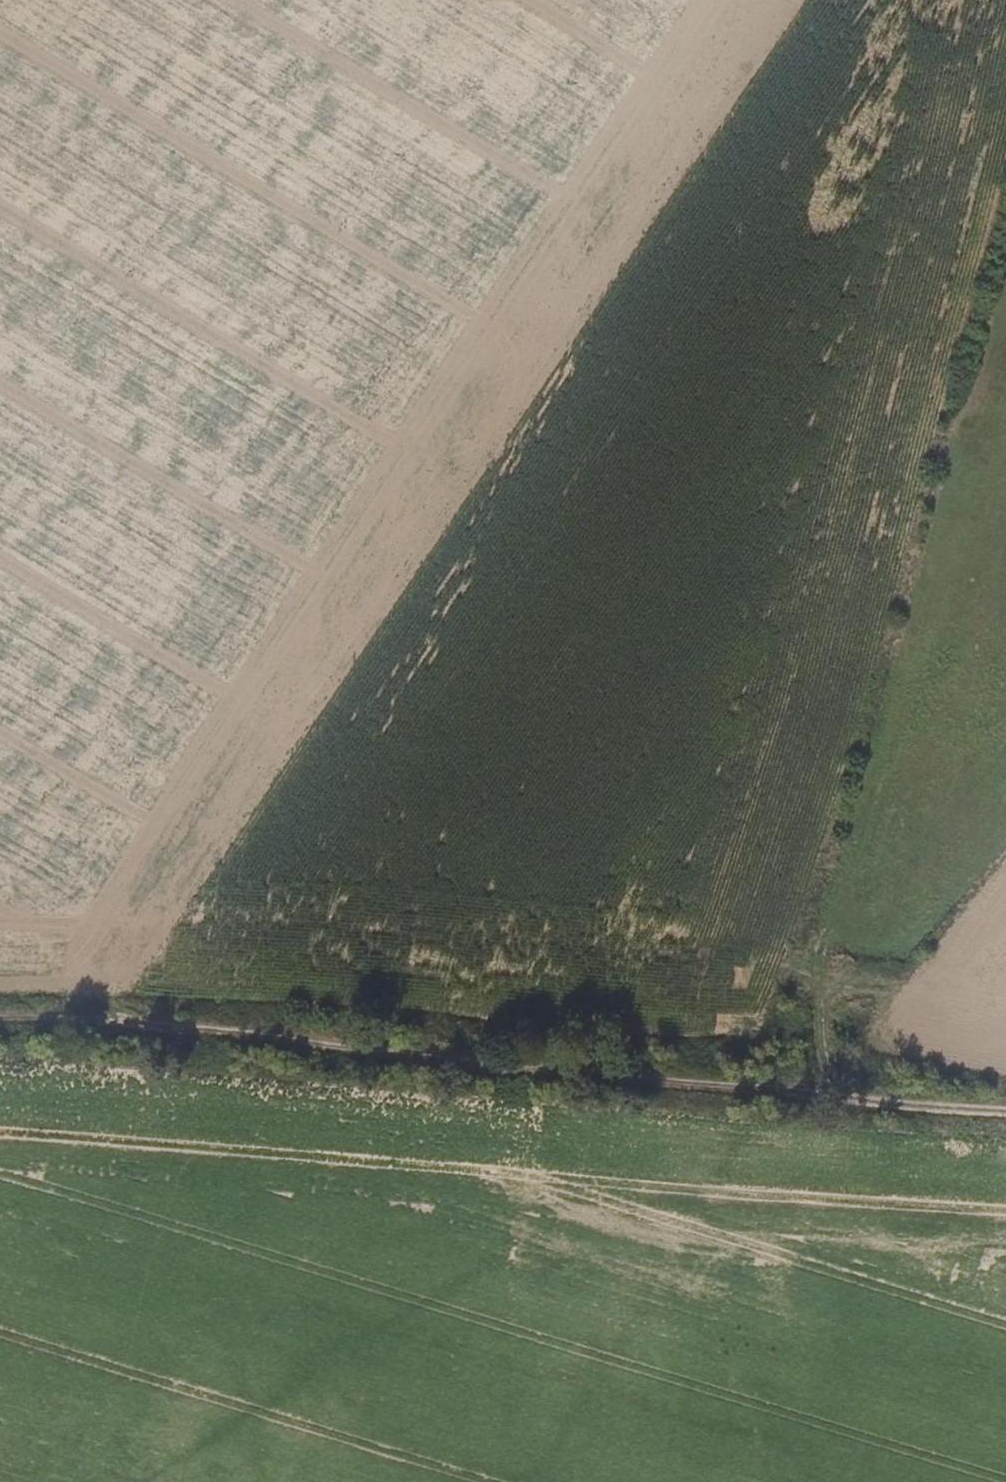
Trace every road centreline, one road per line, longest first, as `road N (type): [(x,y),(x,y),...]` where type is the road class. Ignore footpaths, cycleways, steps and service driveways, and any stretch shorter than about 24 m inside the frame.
road 1 (track): [(0,1018),(139,1016),(683,1080),(1005,1105)]

